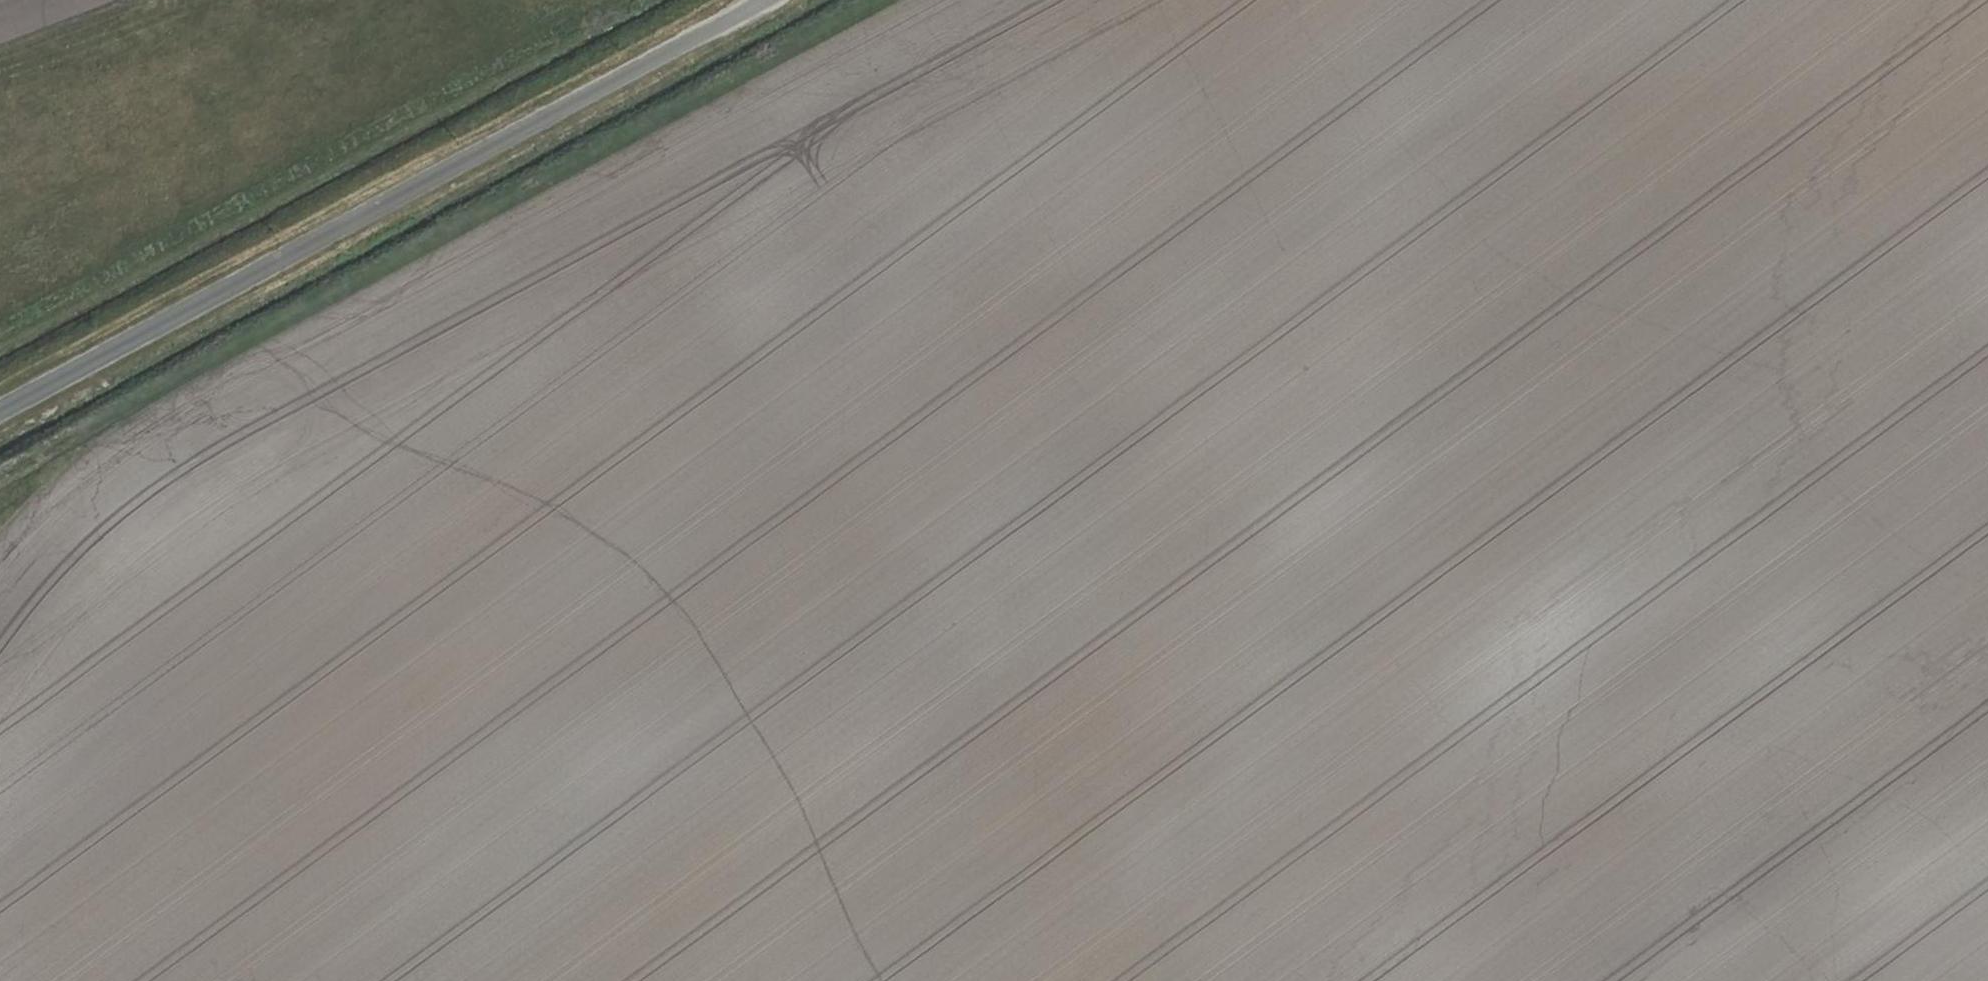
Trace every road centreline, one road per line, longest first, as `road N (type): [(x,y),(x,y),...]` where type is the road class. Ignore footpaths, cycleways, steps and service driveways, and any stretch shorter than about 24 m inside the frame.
road 1 (unclassified): [(0,411),(762,0)]

